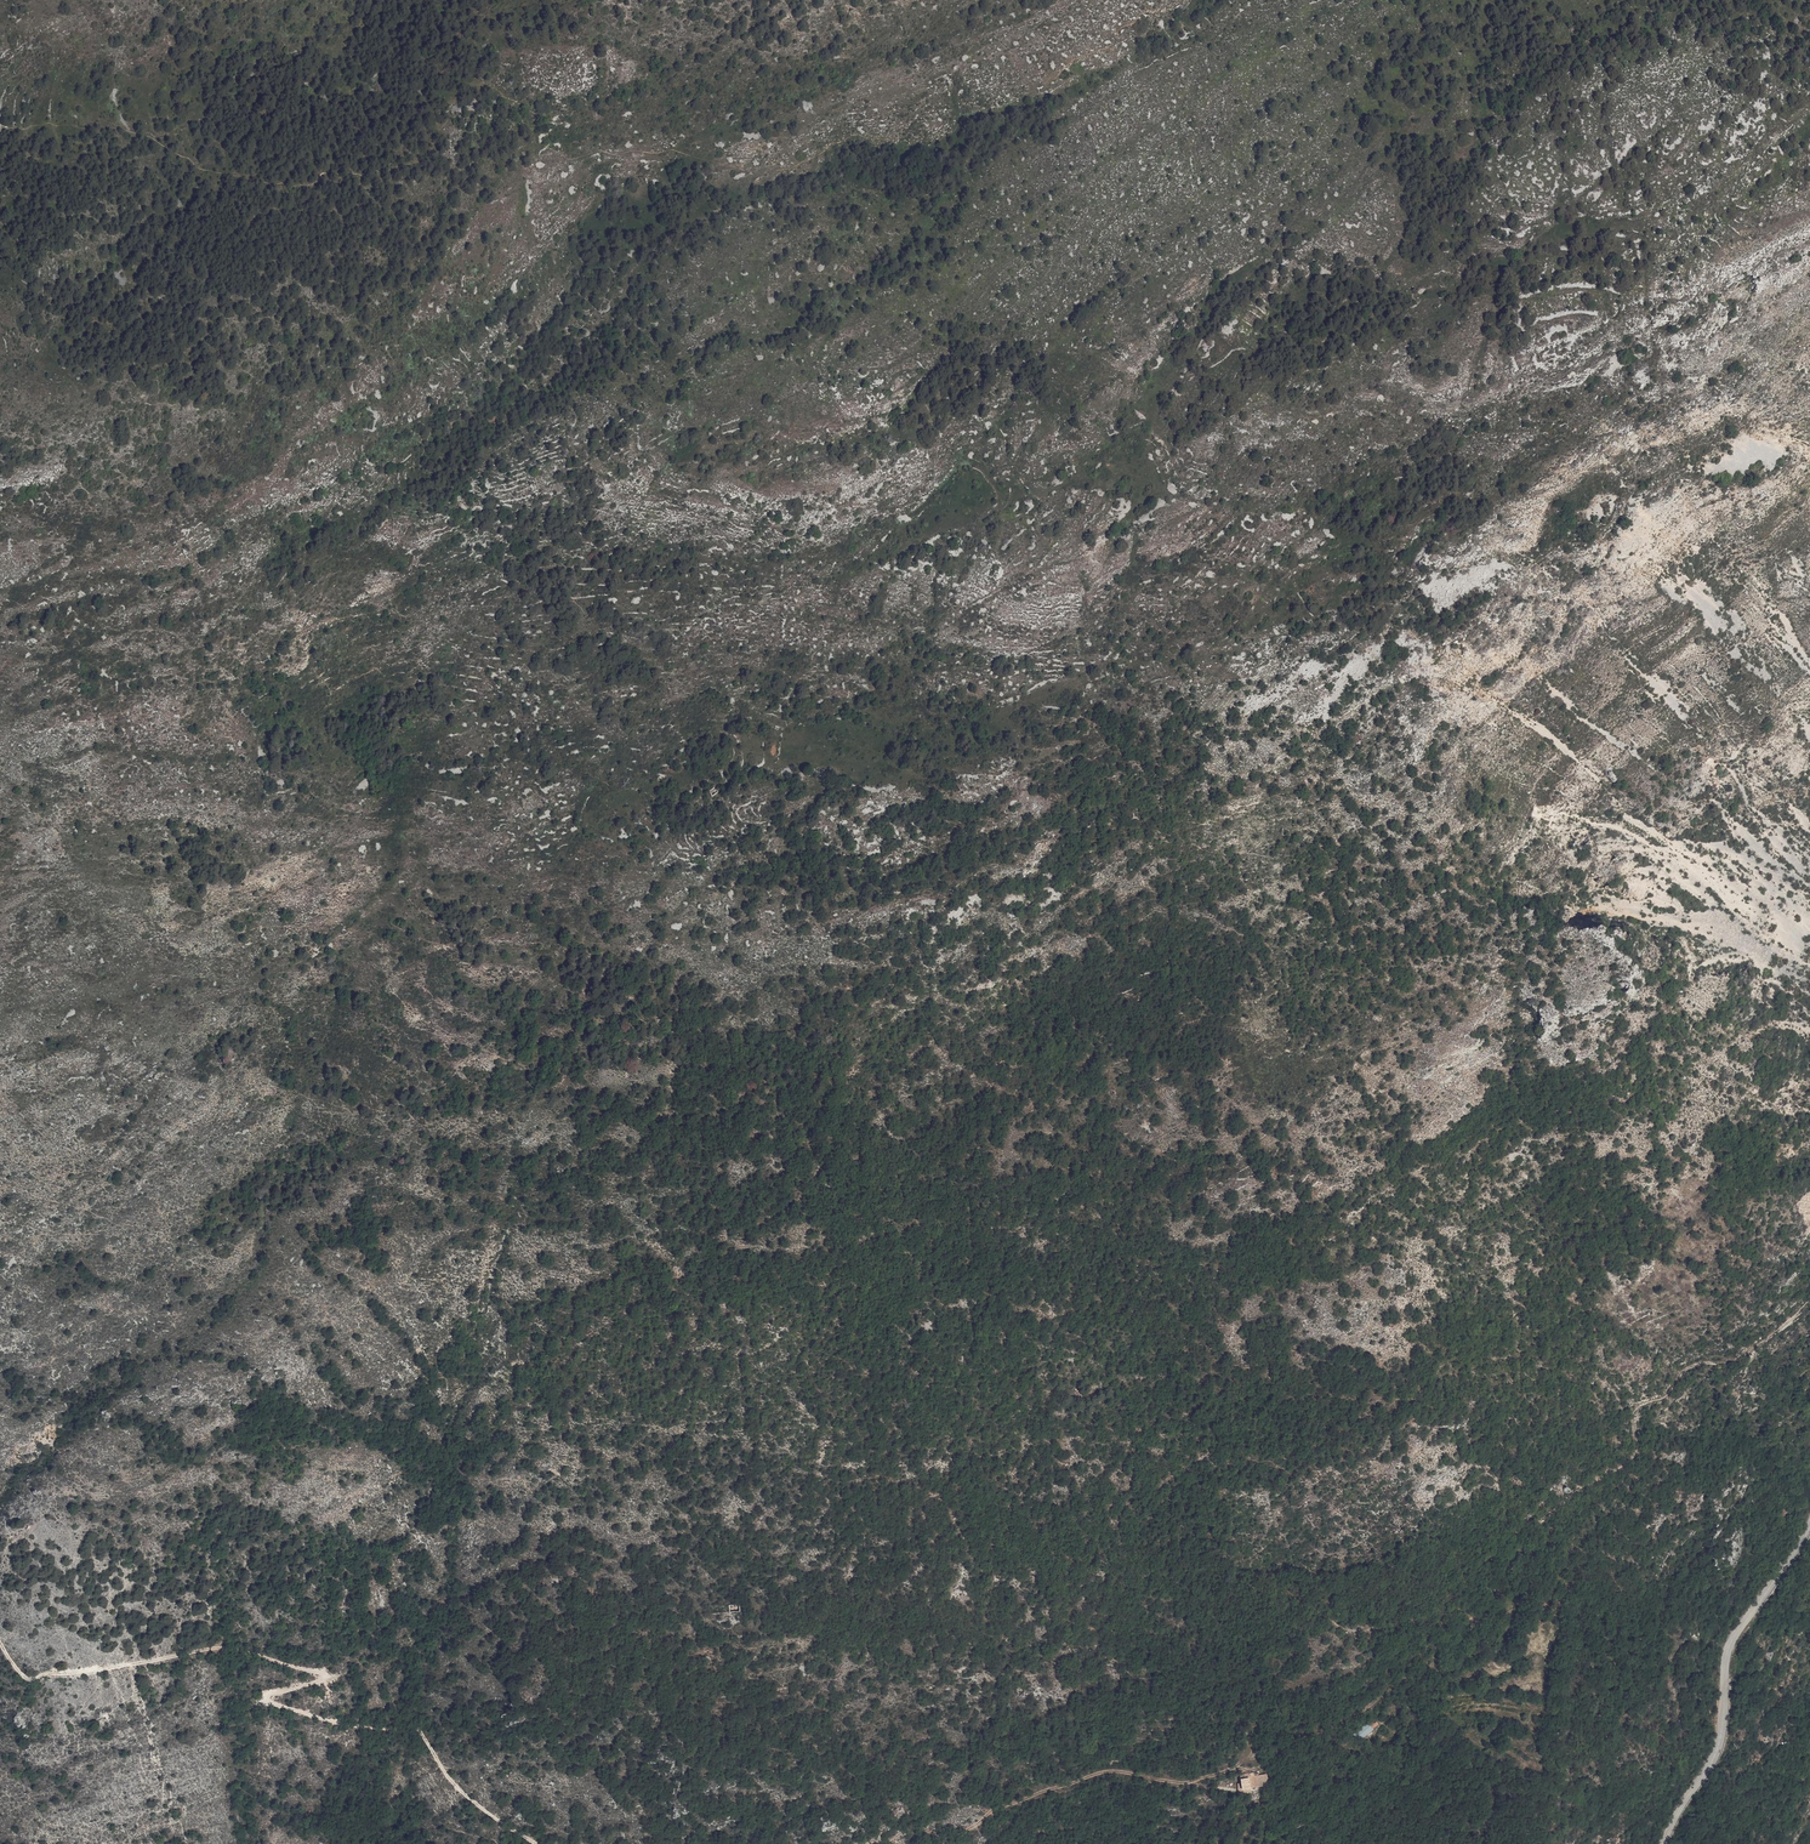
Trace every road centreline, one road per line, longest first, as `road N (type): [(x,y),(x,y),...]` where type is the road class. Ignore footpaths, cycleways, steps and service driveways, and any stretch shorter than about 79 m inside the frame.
road 1 (track): [(871,1843),(915,1828),(952,1836),(992,1810),(1105,1772),(1193,1783),(1259,1769),(1350,1719),(1457,1644),(1537,1526),(1637,1452),(1633,1421)]
road 2 (track): [(536,1843),(466,1799),(415,1730),(343,1726),(267,1701),(327,1677),(210,1649),(32,1681),(0,1643)]
road 3 (secondary): [(1663,1843),(1721,1742),(1728,1648),(1809,1528)]
road 4 (track): [(1809,1300),(1732,1364),(1706,1363),(1679,1375),(1673,1390),(1637,1409),(1633,1421)]

